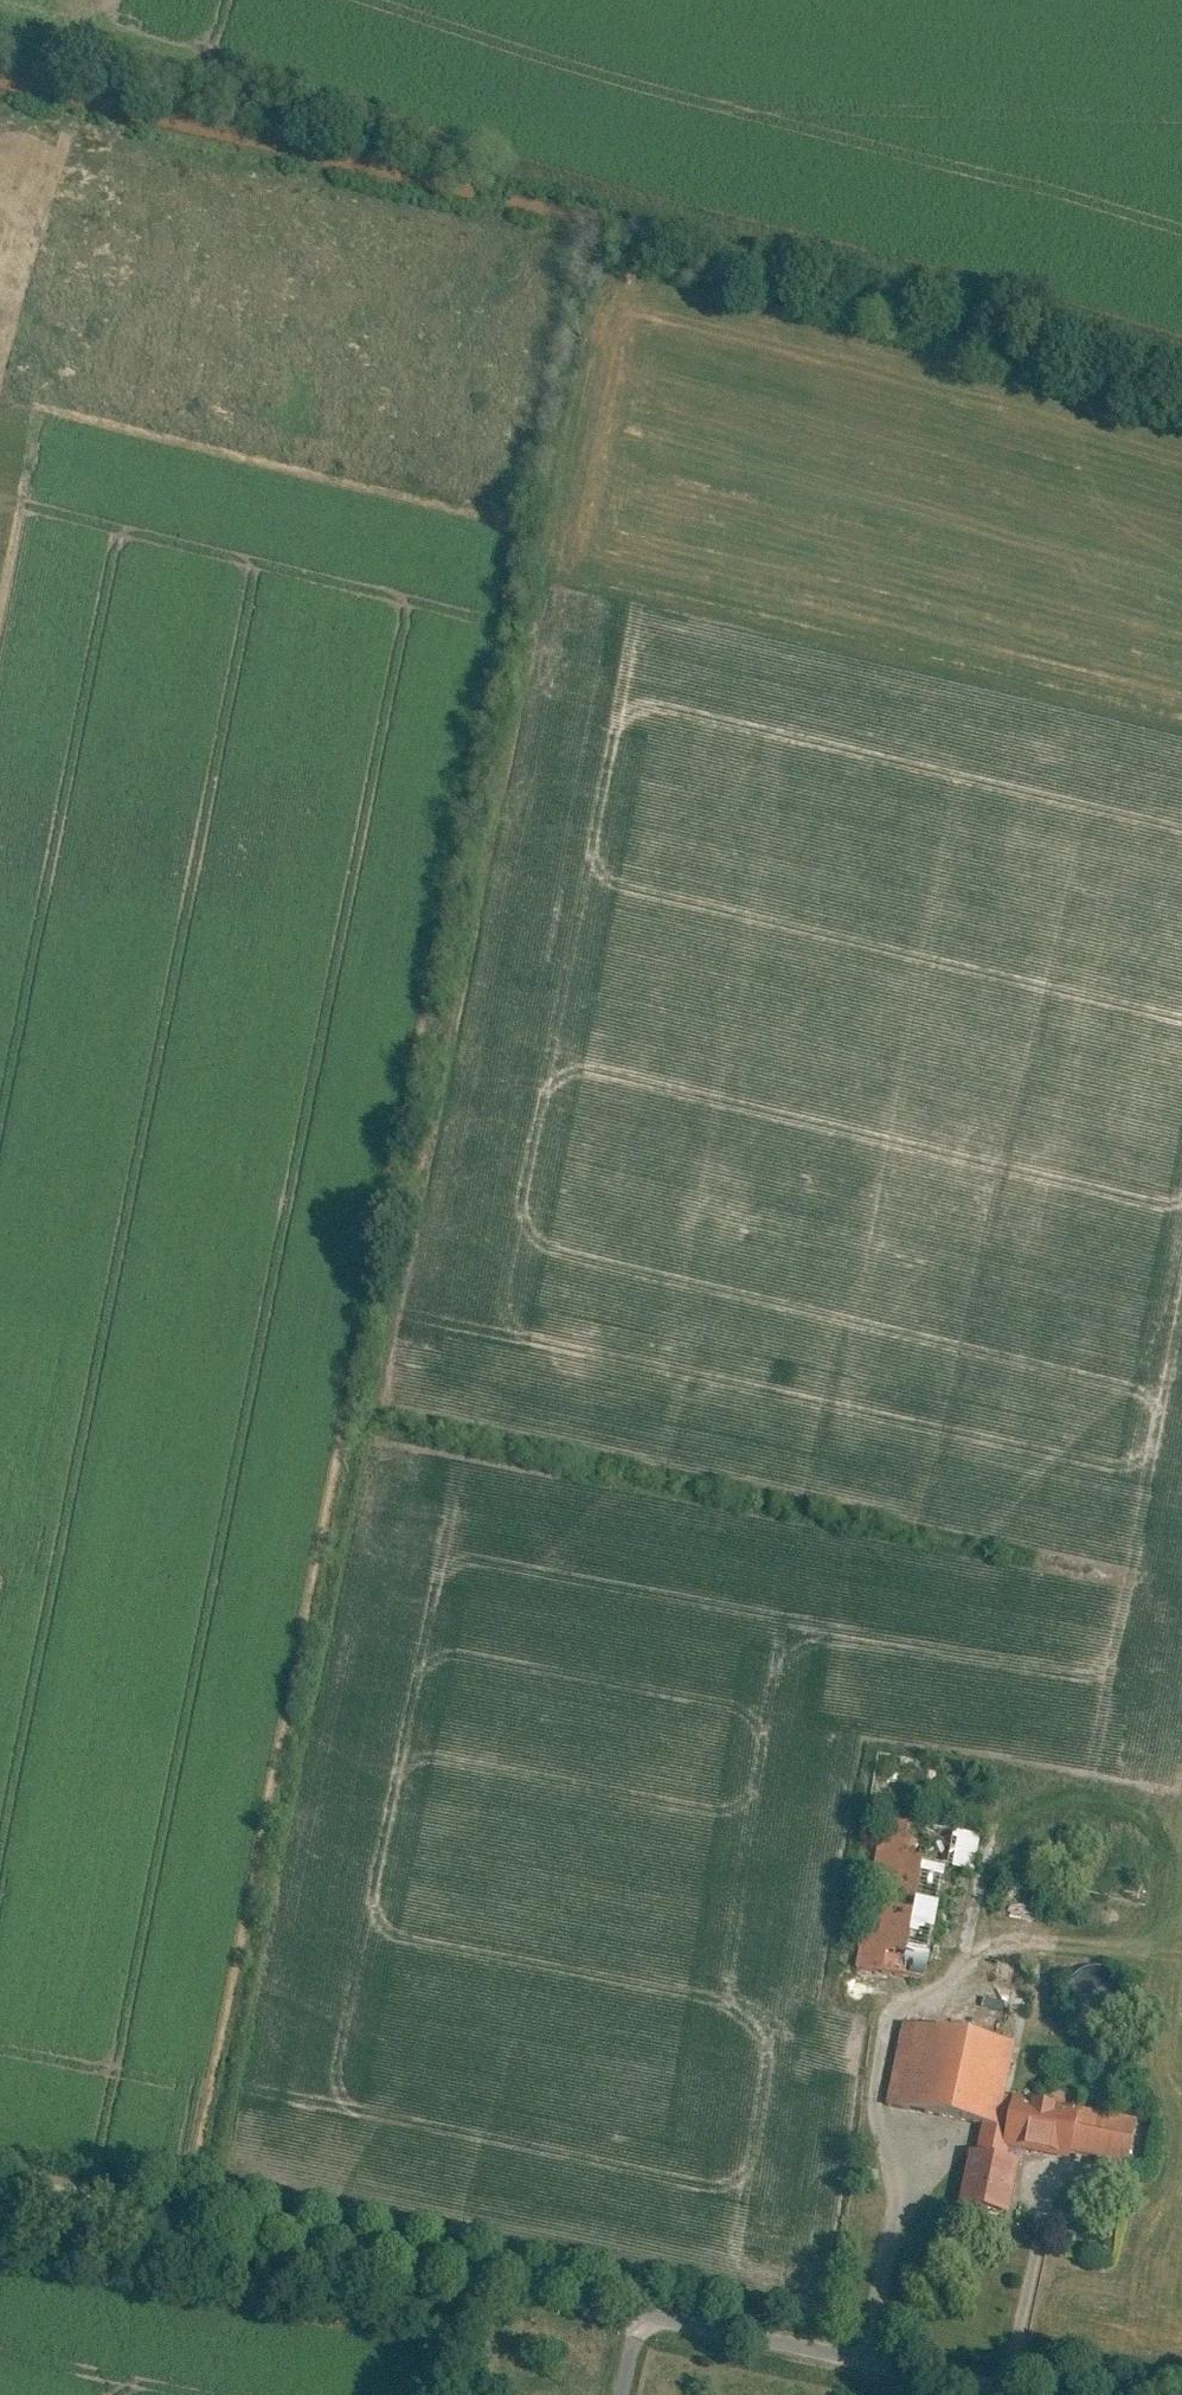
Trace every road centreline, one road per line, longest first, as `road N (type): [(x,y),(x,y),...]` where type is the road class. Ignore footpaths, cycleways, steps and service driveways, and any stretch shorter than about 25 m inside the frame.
road 1 (unclassified): [(0,2174),(1072,2394)]

